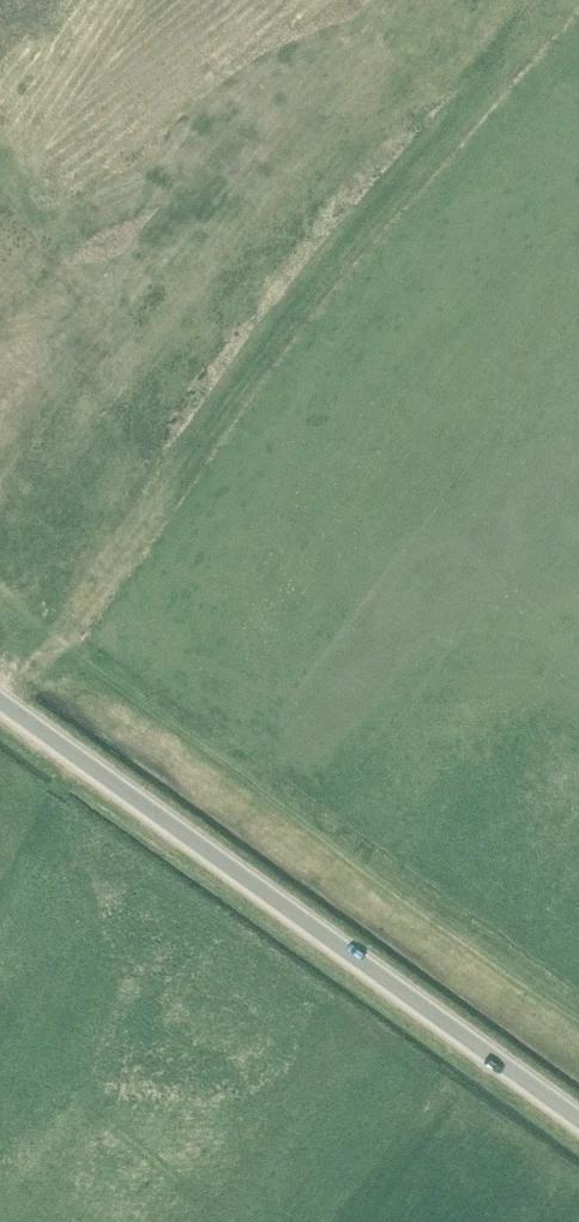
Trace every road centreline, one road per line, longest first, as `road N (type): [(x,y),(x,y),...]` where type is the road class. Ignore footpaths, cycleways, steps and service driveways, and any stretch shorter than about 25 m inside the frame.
road 1 (unclassified): [(578,1118),(0,699)]

